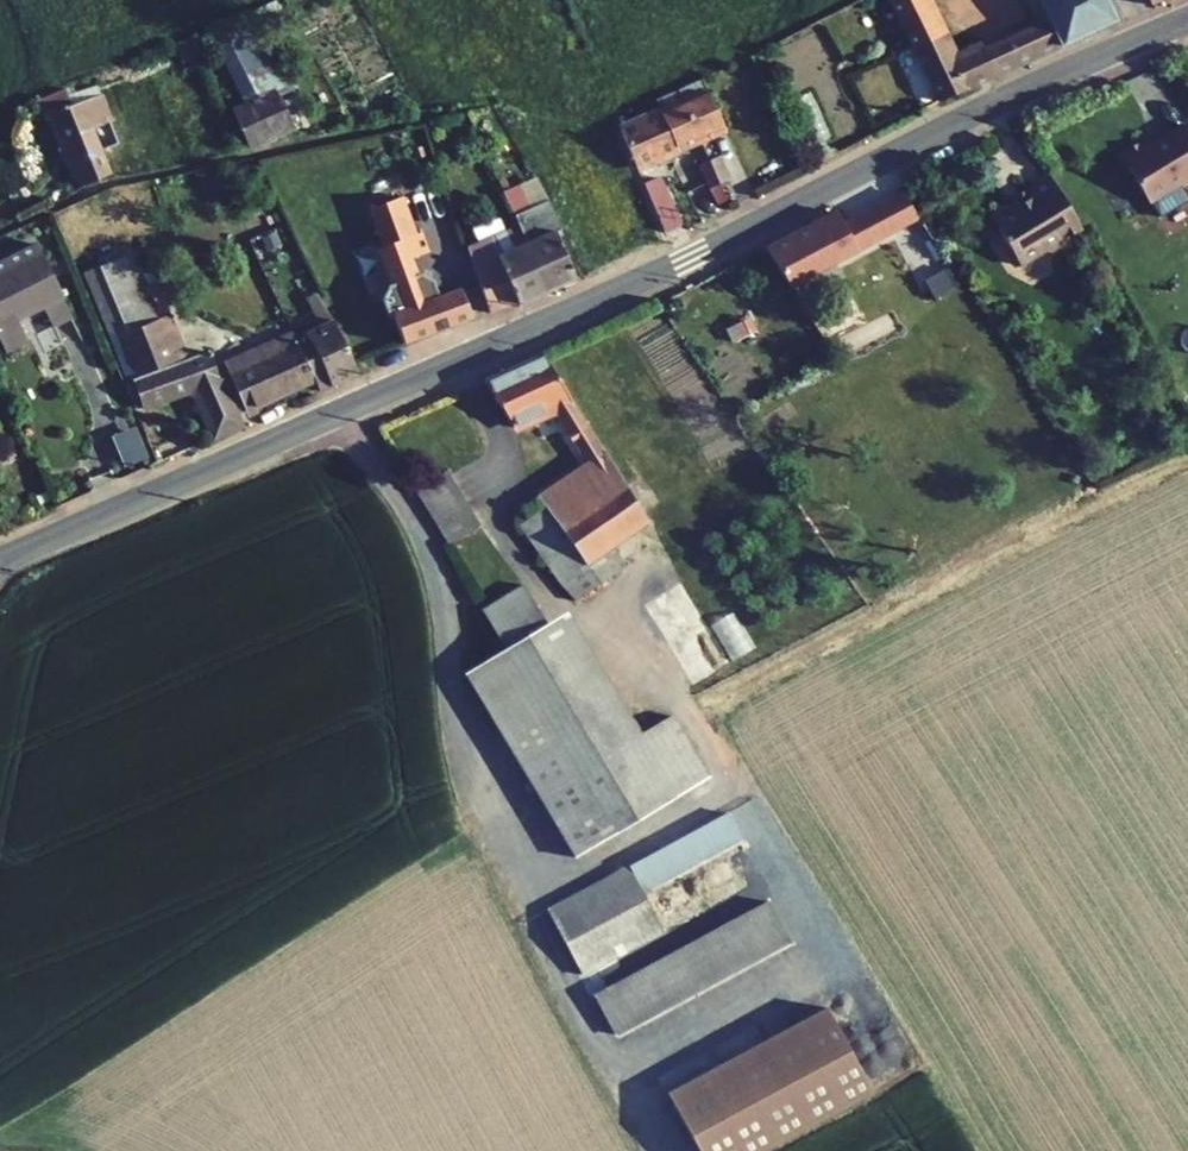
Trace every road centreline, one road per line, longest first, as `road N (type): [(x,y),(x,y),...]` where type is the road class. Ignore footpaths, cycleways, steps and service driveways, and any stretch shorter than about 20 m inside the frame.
road 1 (residential): [(1187,19),(1010,97),(656,274),(0,560)]

